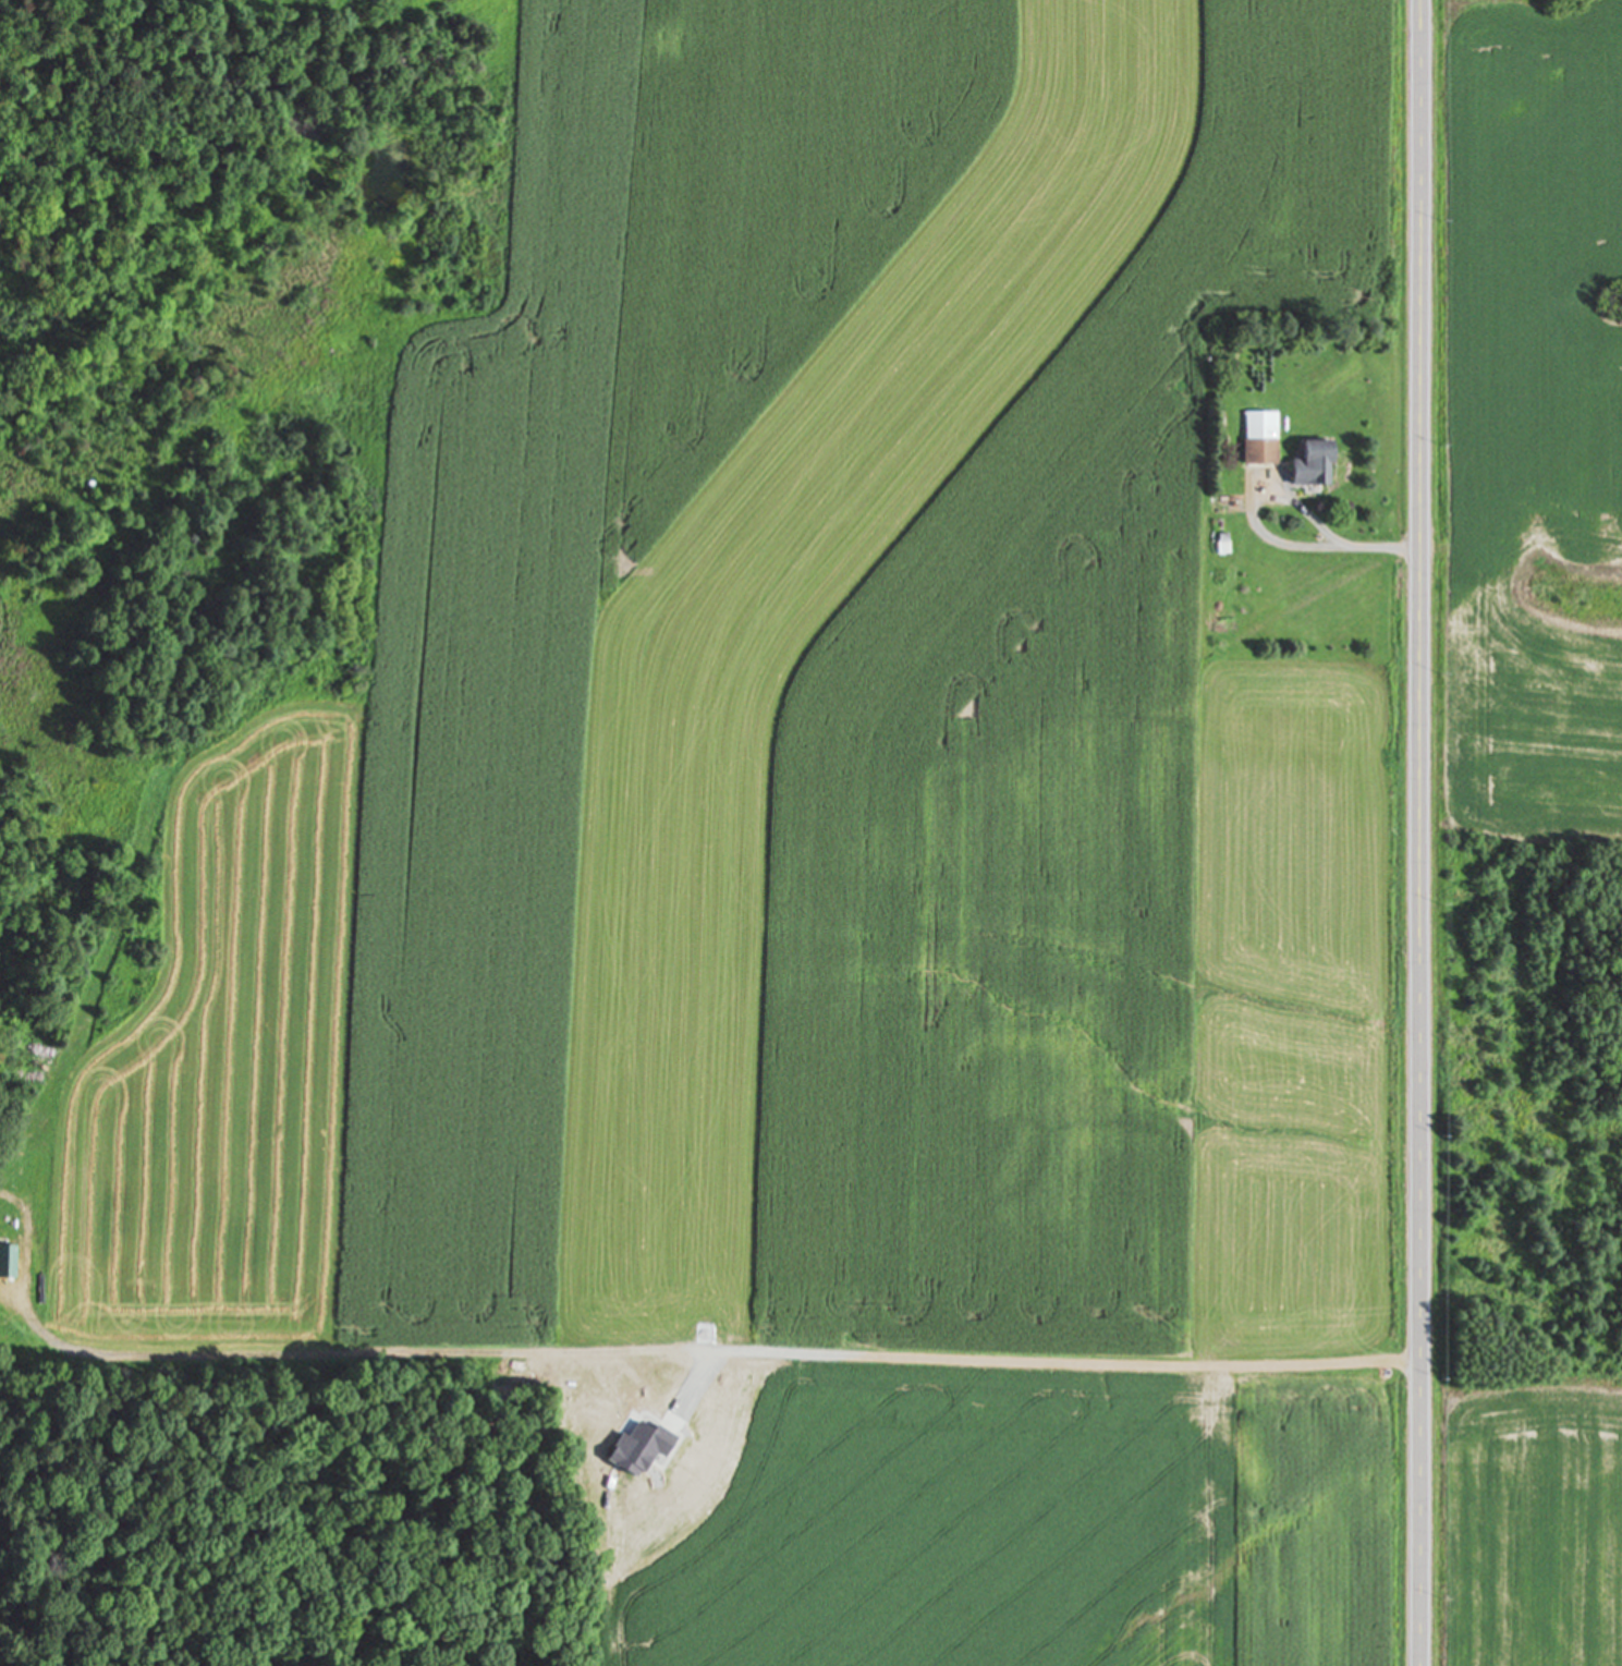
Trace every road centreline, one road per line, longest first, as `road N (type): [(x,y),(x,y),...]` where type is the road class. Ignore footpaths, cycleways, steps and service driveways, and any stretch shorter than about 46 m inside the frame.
road 1 (primary): [(1423,1665),(1423,0)]

